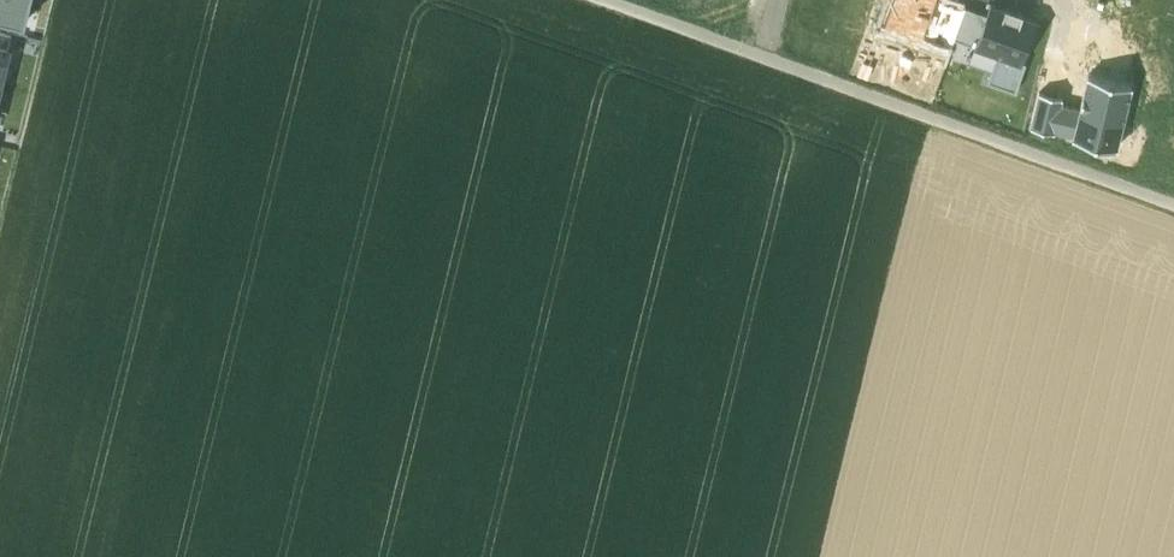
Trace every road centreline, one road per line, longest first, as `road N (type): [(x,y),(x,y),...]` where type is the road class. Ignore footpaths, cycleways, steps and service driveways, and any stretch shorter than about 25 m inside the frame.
road 1 (track): [(1173,206),(604,0)]

